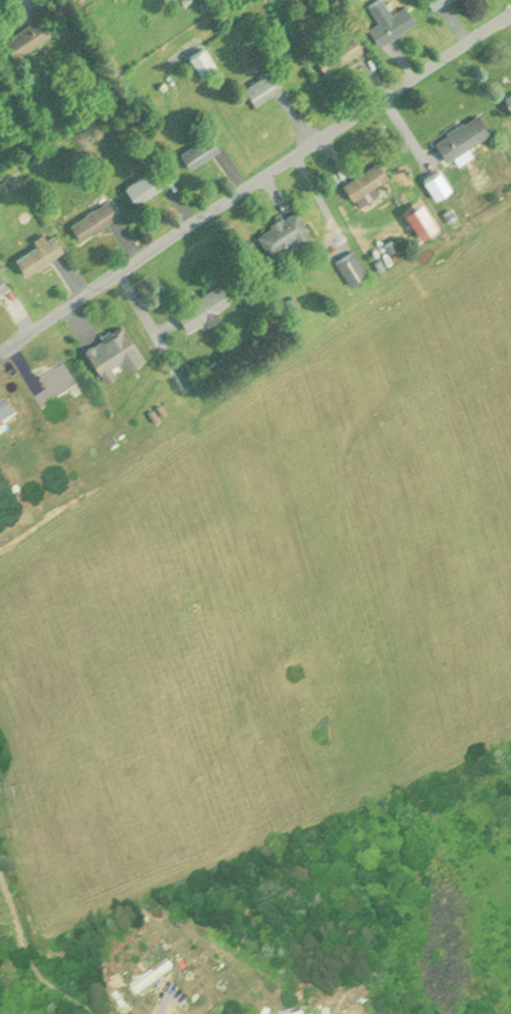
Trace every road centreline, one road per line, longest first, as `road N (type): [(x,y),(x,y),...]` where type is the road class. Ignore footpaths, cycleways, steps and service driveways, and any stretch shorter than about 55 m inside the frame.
road 1 (residential): [(0,345),(510,16)]
road 2 (residential): [(93,1013),(41,977),(26,956),(0,880)]

